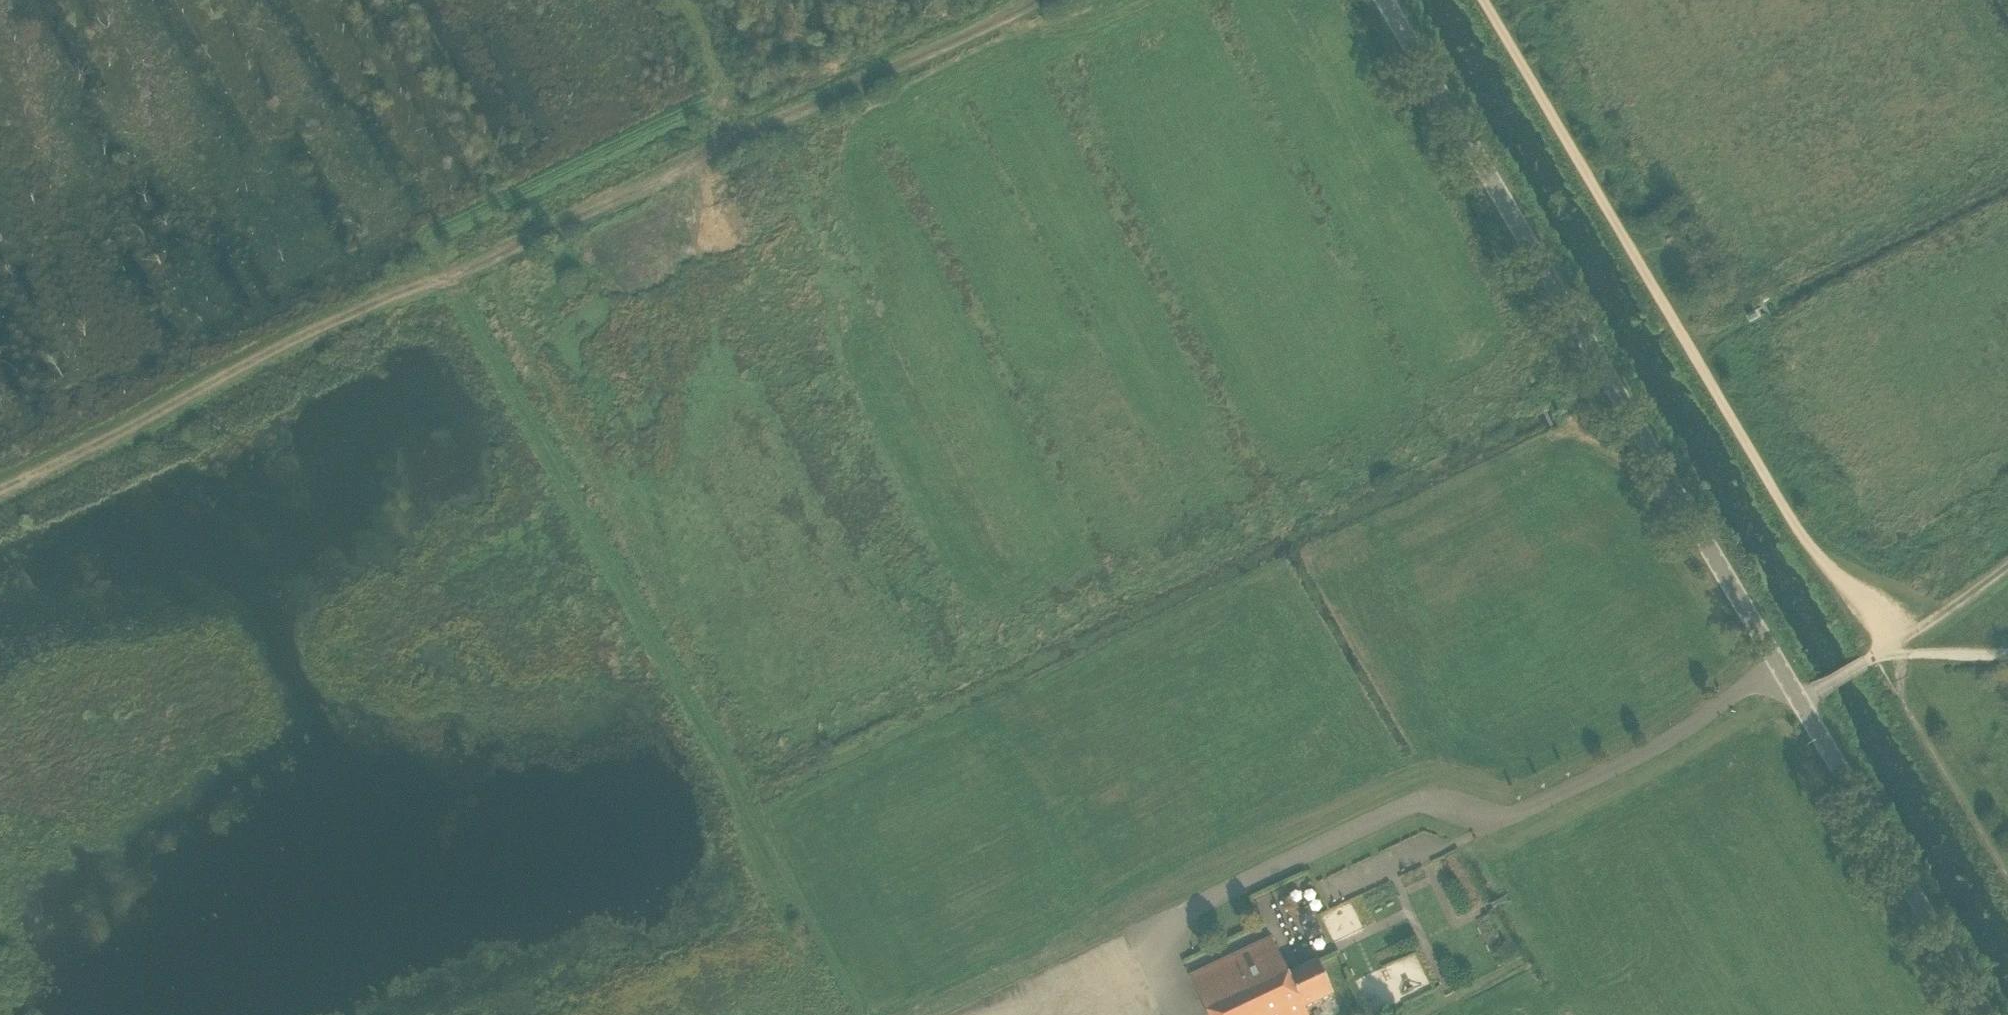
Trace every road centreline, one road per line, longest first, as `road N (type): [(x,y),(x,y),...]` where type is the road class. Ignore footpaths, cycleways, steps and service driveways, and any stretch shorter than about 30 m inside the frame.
road 1 (tertiary): [(1801,702),(1385,0)]
road 2 (unclassified): [(1482,0),(1801,533),(1896,646)]
road 3 (track): [(450,282),(1046,0)]
road 4 (track): [(0,492),(402,290),(450,282)]
road 5 (tertiary): [(1986,1014),(1801,702)]
road 6 (track): [(1896,646),(2007,566)]

